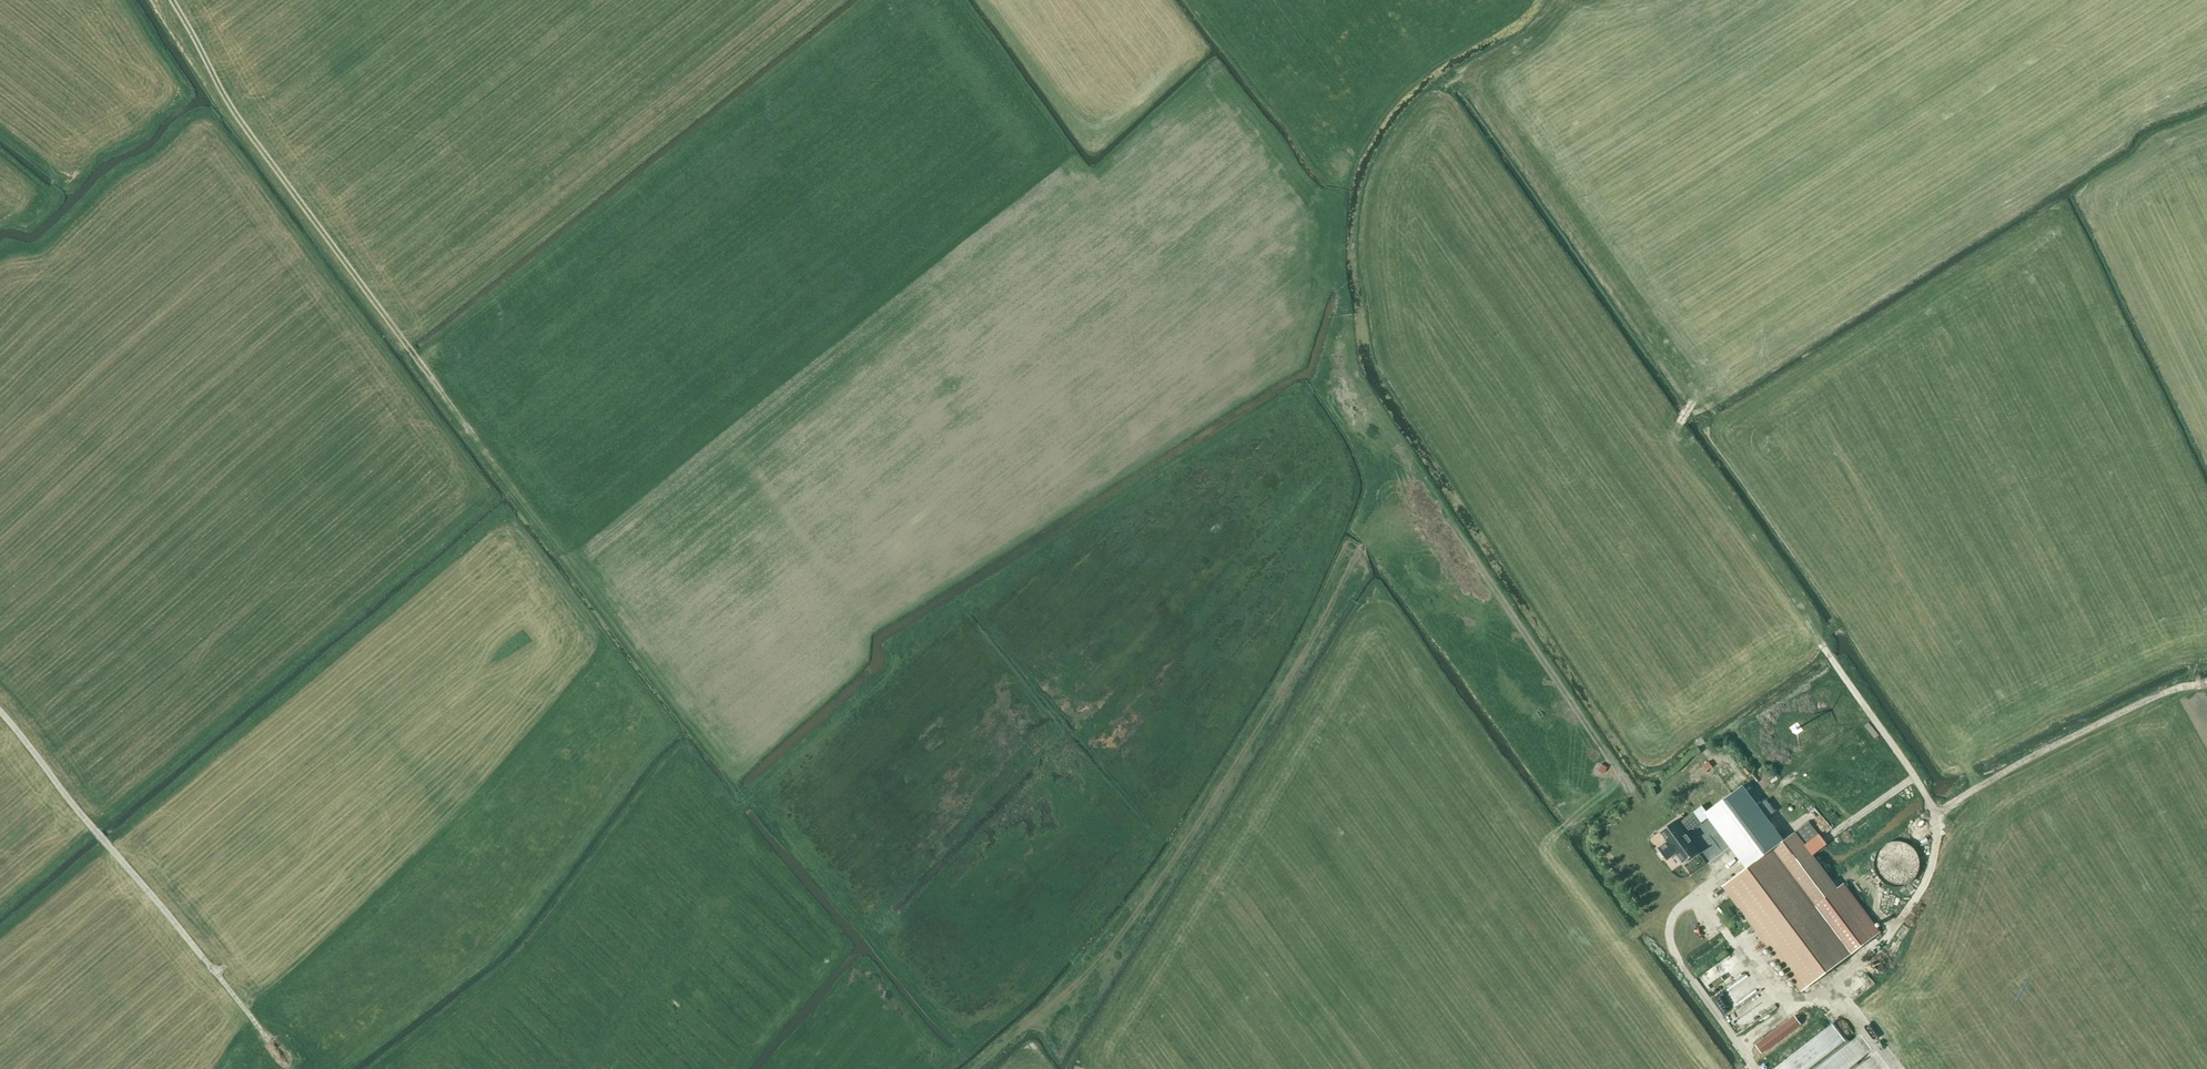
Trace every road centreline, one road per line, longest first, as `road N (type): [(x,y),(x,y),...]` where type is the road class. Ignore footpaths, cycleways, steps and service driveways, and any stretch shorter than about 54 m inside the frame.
road 1 (track): [(980,1068),(1033,1025),(1144,904),(1370,533)]

